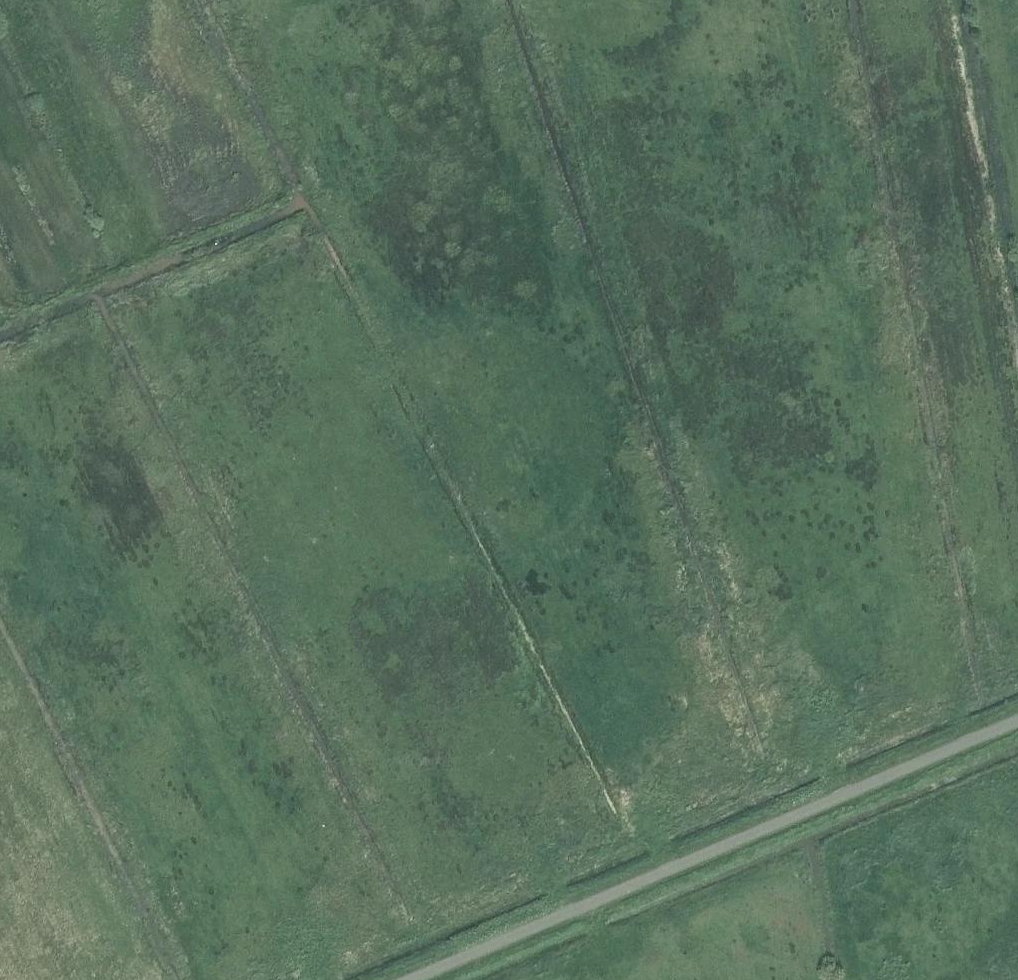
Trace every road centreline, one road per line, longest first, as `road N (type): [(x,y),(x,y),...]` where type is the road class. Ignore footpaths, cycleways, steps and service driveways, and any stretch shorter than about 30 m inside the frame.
road 1 (unclassified): [(408,979),(1017,720)]

